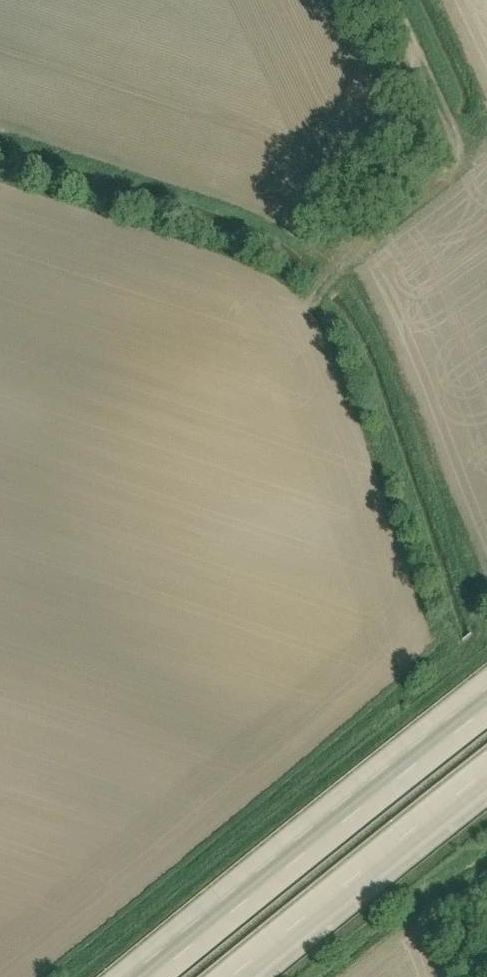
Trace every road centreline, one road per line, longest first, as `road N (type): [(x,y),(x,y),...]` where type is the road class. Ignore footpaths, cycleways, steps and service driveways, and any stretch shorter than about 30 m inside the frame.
road 1 (motorway): [(486,695),(125,976)]
road 2 (motorway): [(223,976),(486,764)]

